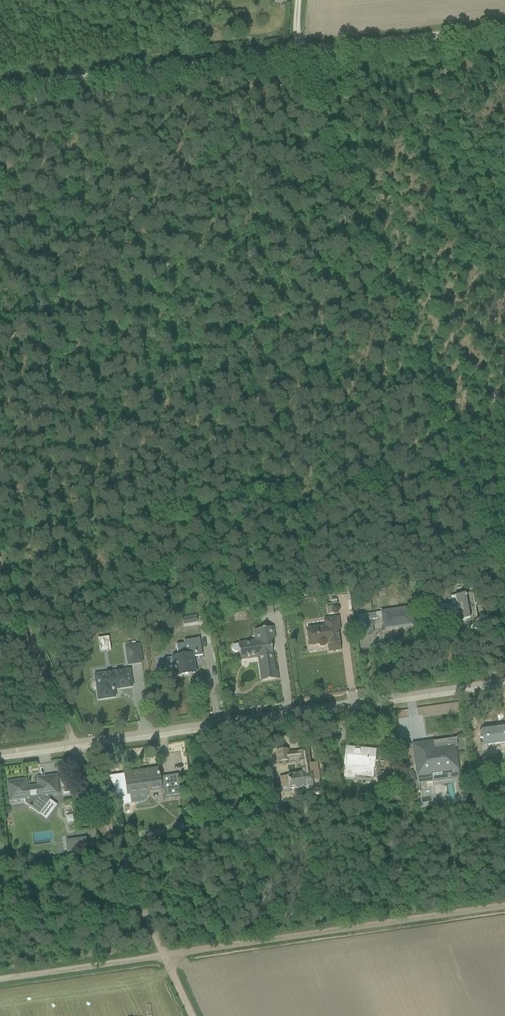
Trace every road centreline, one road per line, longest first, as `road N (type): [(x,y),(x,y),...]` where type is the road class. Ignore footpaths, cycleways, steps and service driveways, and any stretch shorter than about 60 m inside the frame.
road 1 (residential): [(0,758),(504,687)]
road 2 (track): [(0,88),(504,32)]
road 3 (track): [(162,958),(0,568)]
road 4 (track): [(162,958),(504,907)]
road 5 (track): [(0,981),(162,958)]

